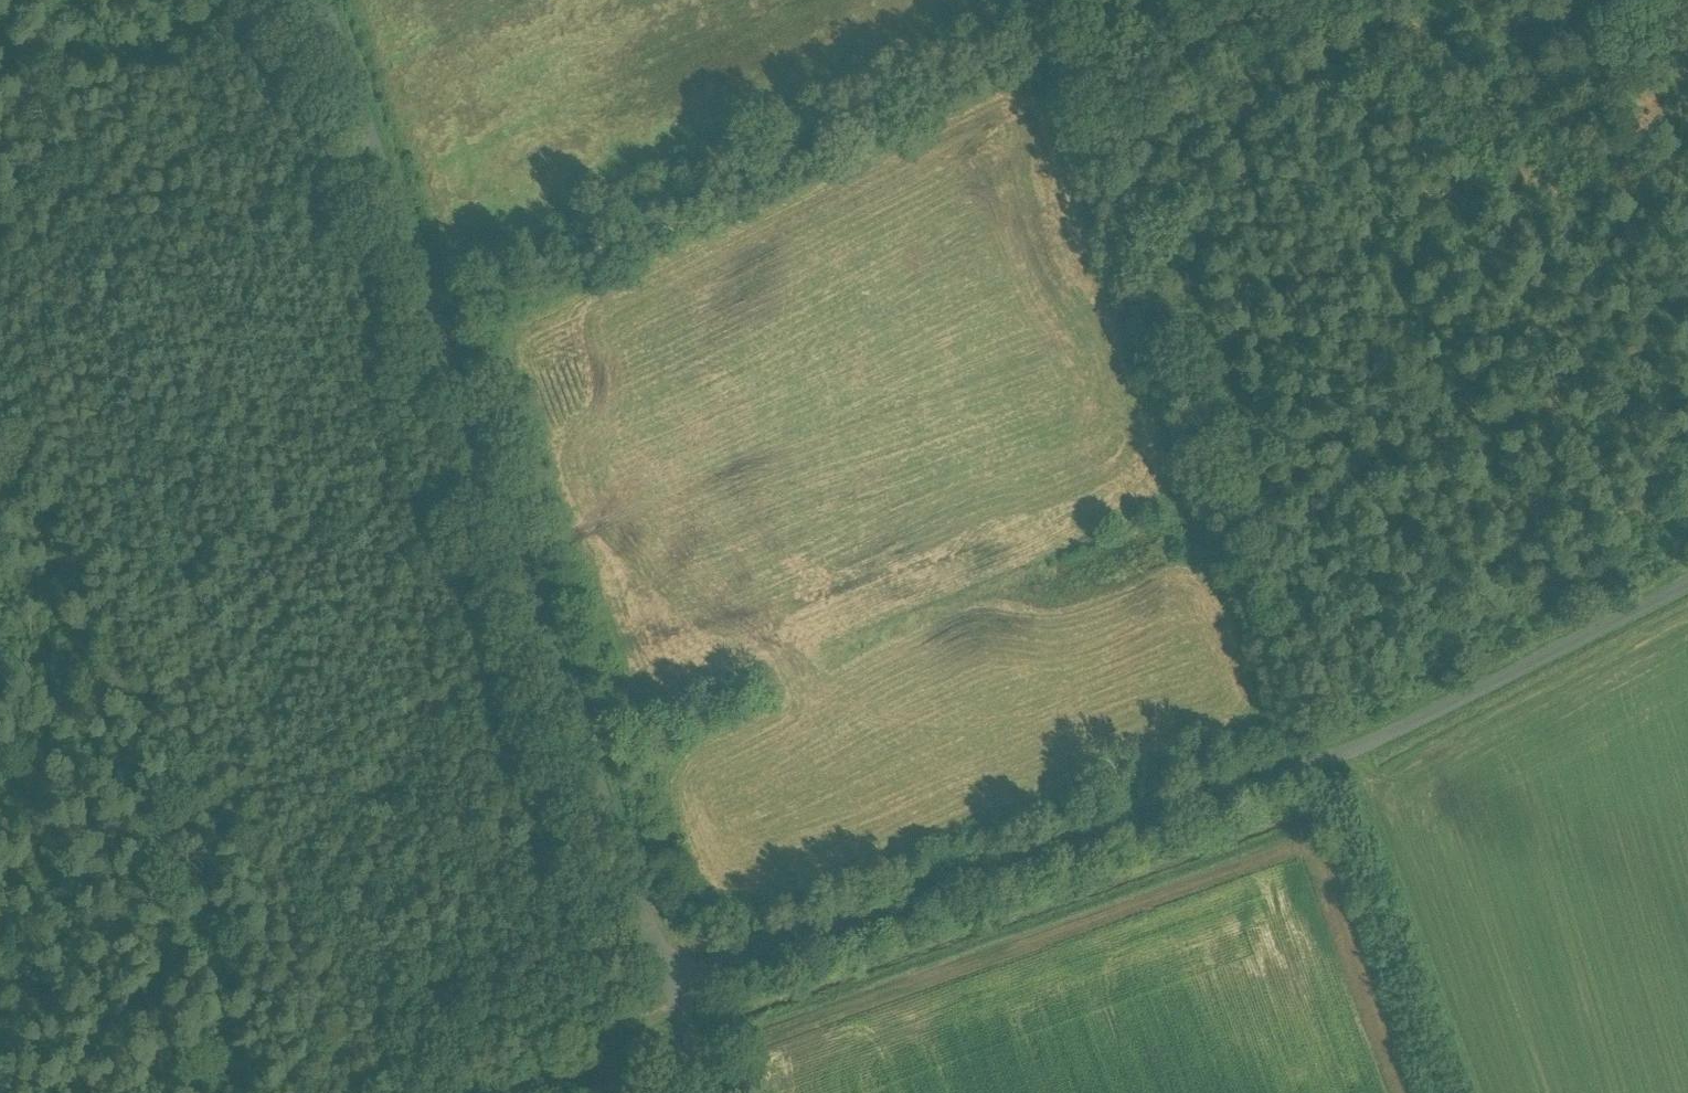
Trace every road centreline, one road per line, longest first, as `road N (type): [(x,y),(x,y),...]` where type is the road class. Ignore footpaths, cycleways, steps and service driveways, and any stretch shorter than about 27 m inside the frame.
road 1 (unclassified): [(671,984),(1357,748),(1687,584)]
road 2 (unclassified): [(323,0),(671,984)]

